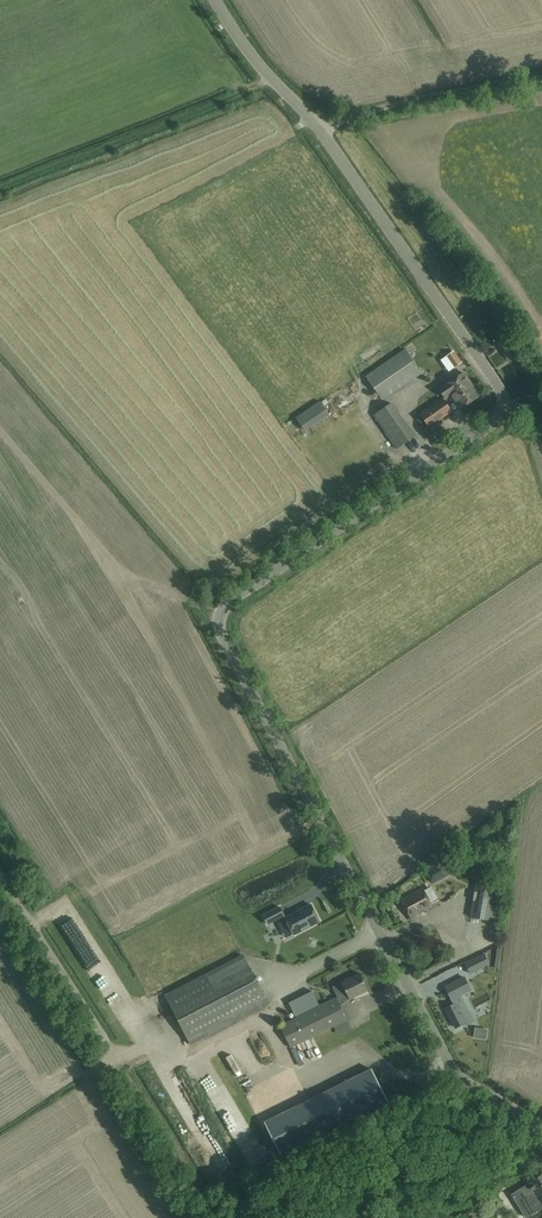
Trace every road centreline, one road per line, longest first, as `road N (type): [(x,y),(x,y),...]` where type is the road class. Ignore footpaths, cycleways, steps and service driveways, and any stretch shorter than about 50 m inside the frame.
road 1 (unclassified): [(541,1129),(466,1082),(449,1062),(229,640),(226,614),(238,598),(507,424),(511,411)]
road 2 (unclassified): [(511,411),(341,155),(214,0)]

